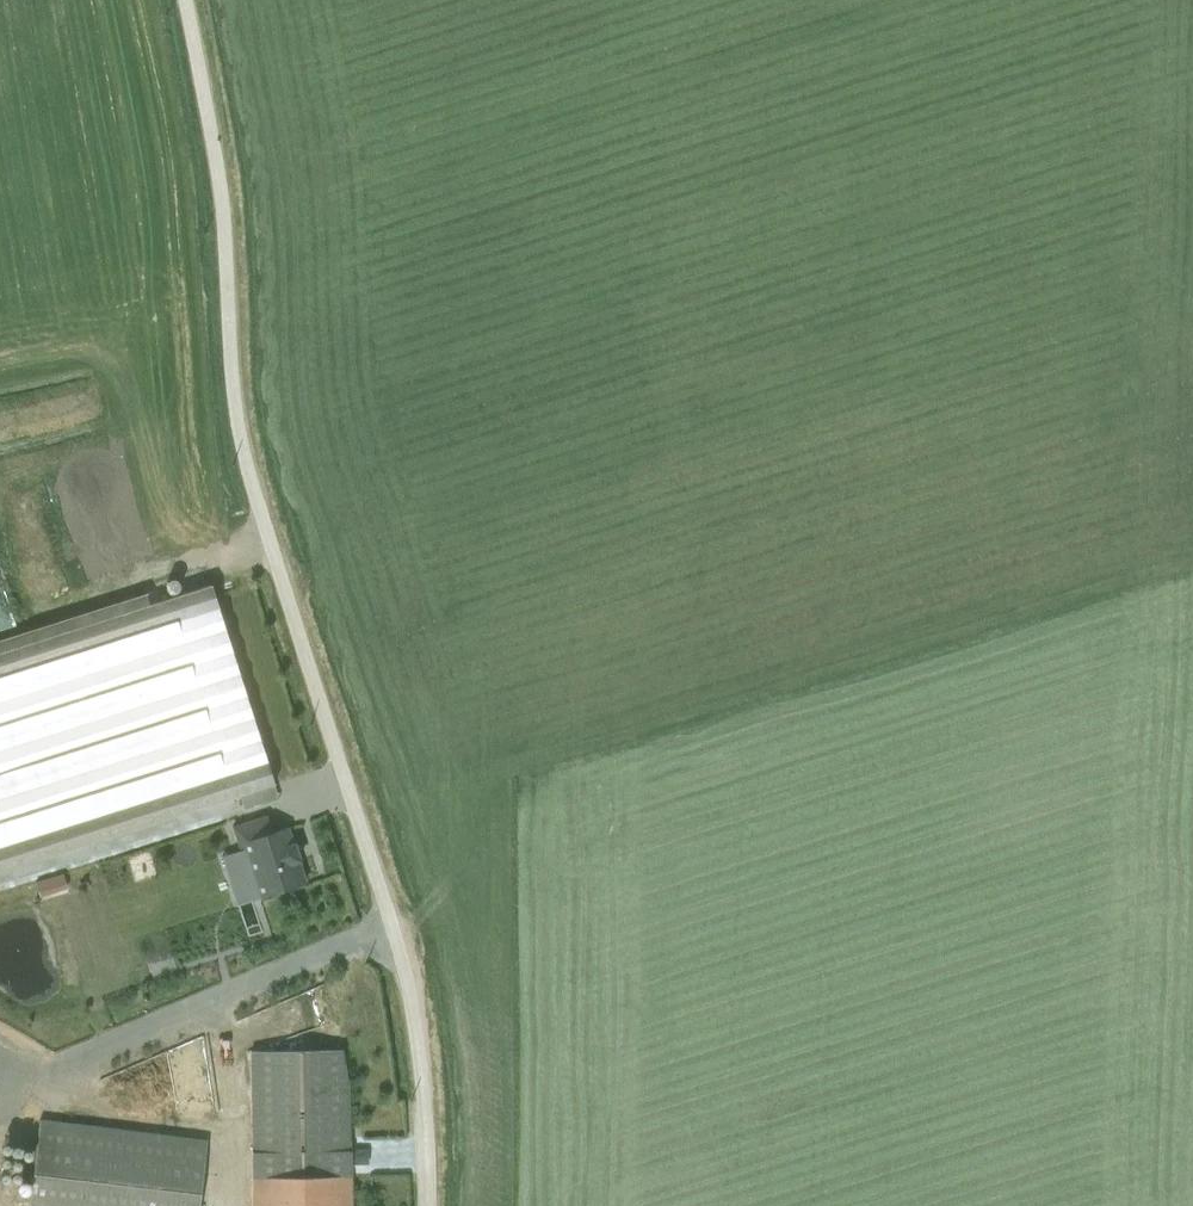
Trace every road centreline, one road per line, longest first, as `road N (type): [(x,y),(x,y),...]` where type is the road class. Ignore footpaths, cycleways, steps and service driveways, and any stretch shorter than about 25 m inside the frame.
road 1 (unclassified): [(425,1205),(425,1130),(400,959),(233,410),(224,234),(184,0)]

